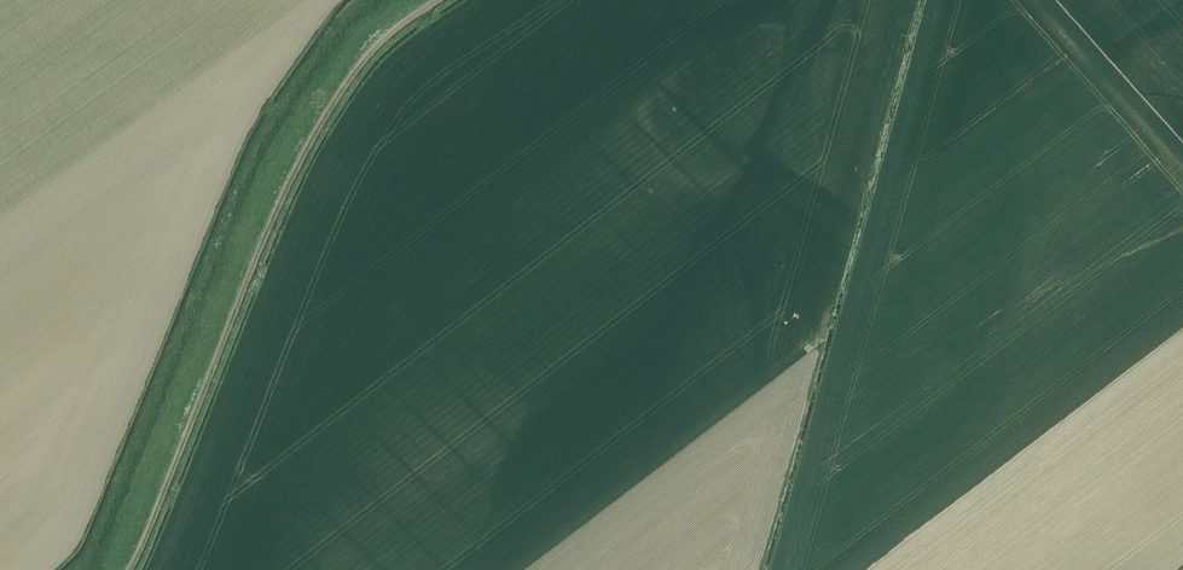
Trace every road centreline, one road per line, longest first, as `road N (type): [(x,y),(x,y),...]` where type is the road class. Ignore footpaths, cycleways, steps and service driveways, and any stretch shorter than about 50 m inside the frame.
road 1 (track): [(134,569),(308,145),(378,43),(434,0)]

